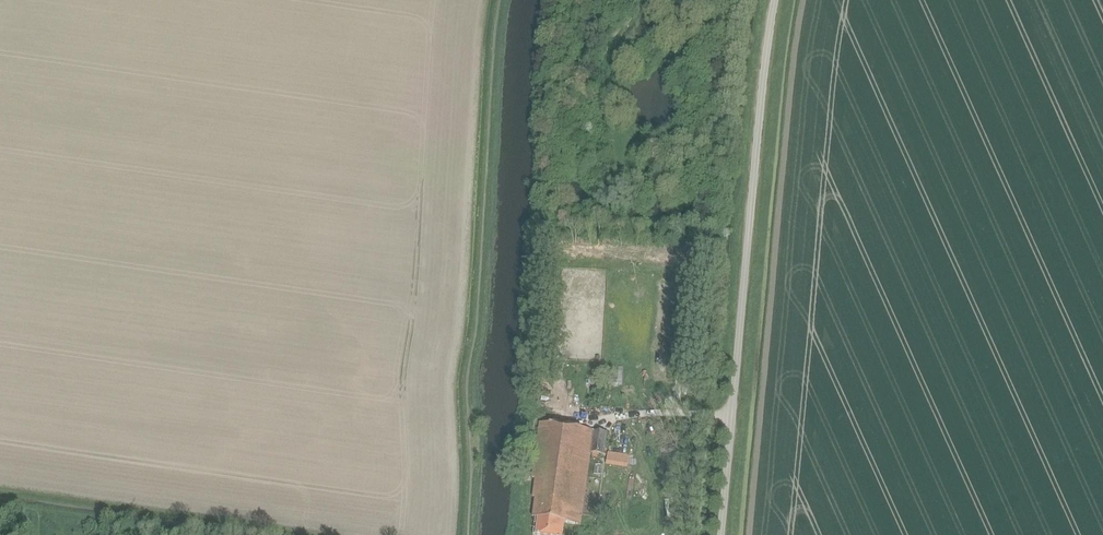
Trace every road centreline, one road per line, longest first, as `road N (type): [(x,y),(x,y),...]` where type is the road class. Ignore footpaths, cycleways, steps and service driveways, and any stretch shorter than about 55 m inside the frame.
road 1 (unclassified): [(720,534),(774,0)]

